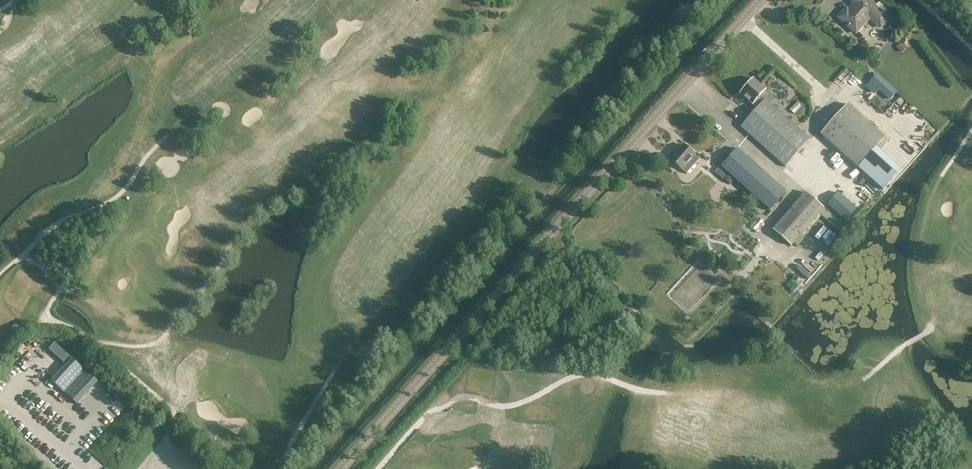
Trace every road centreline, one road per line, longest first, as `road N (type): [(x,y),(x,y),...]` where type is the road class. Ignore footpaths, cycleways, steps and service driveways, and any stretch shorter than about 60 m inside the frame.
road 1 (tertiary): [(339,468),(761,0)]

